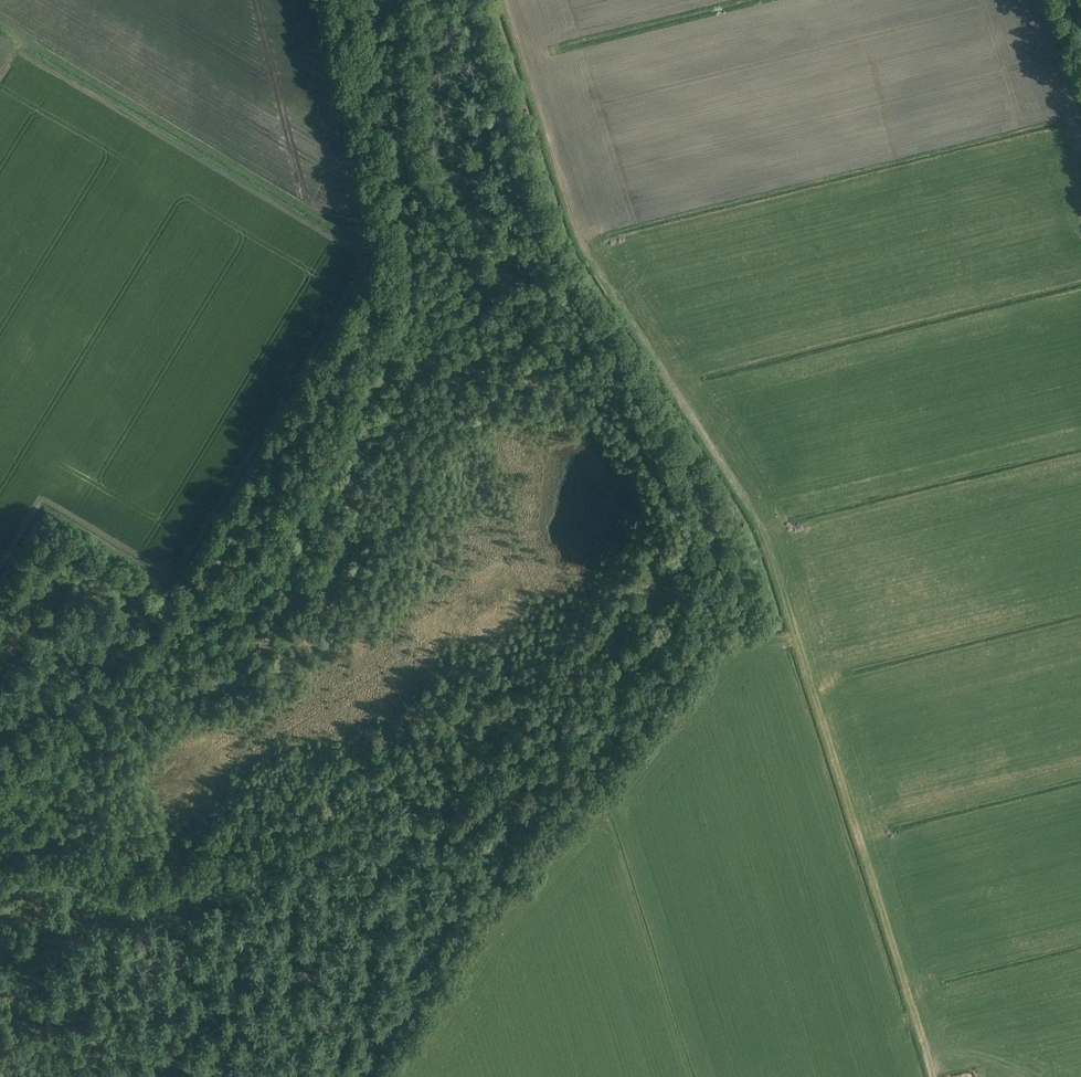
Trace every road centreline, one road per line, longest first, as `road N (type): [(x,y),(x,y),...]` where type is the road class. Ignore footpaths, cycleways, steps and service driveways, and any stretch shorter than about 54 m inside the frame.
road 1 (track): [(936,1076),(791,637)]

